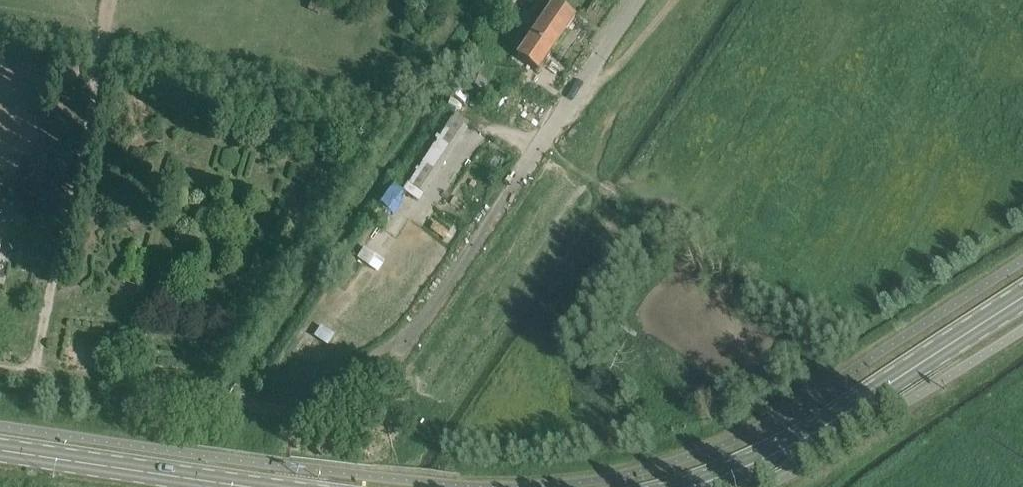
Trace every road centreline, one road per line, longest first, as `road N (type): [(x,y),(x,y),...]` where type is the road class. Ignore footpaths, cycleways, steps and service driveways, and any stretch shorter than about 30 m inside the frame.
road 1 (track): [(36,374),(113,0)]
road 2 (primary): [(699,486),(835,422),(1022,301)]
road 3 (unclassified): [(408,343),(570,109)]
road 4 (primary): [(245,486),(0,452)]
road 5 (residential): [(570,109),(643,0)]

